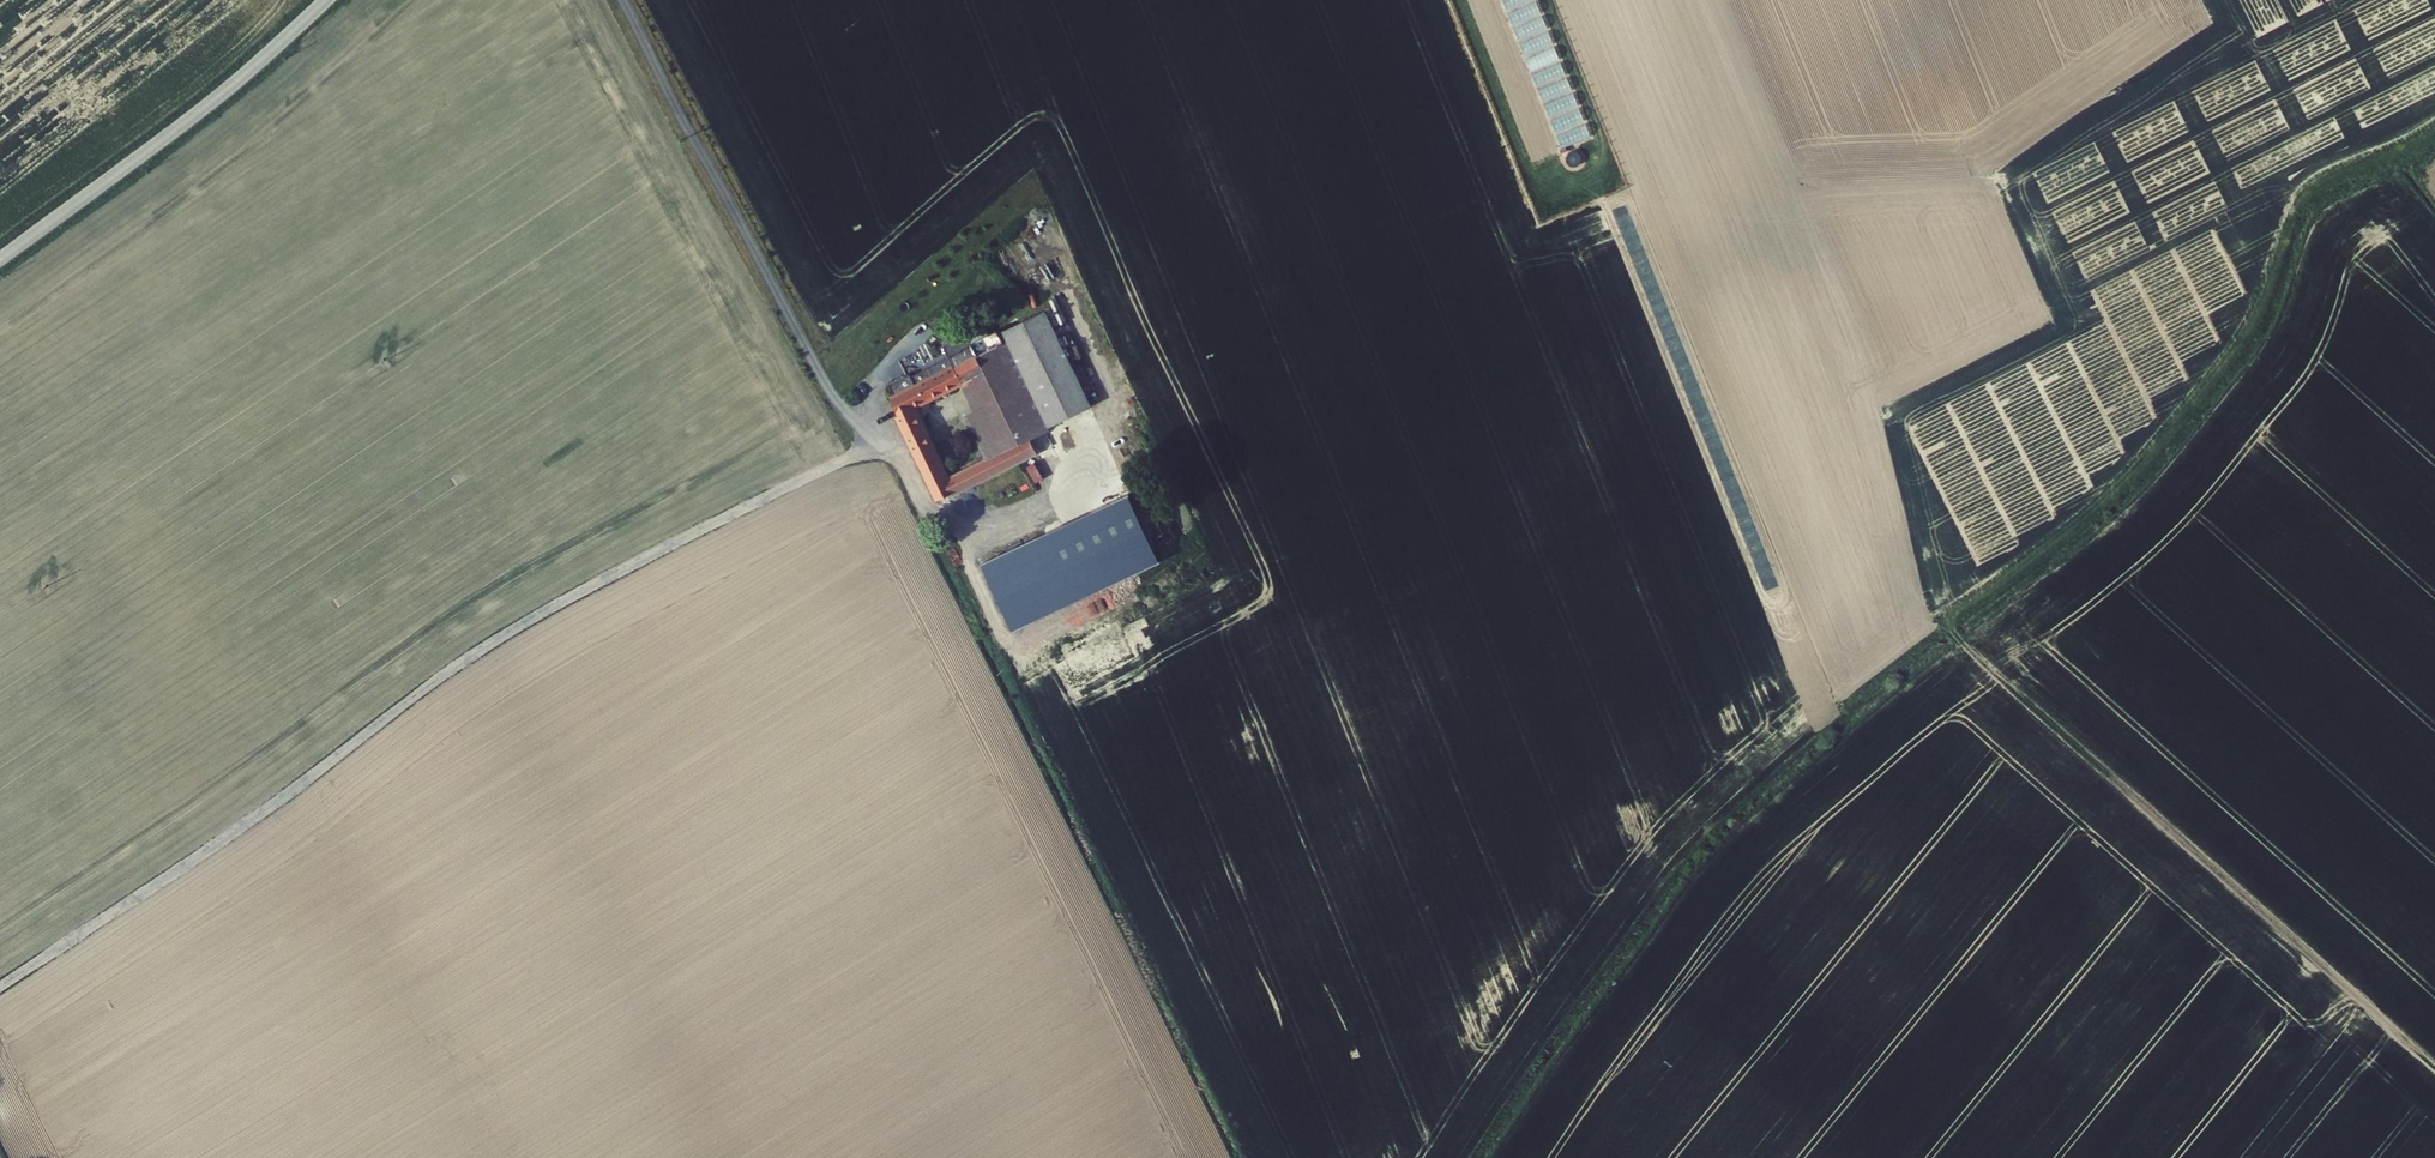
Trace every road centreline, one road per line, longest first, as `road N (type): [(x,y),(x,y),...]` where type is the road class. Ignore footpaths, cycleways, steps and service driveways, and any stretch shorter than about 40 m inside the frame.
road 1 (track): [(0,986),(207,855),(449,665),(754,502),(895,445),(1048,796),(1225,1157)]
road 2 (unclassified): [(895,445),(830,394),(622,0)]
road 3 (unclassified): [(326,0),(196,115),(0,259)]

